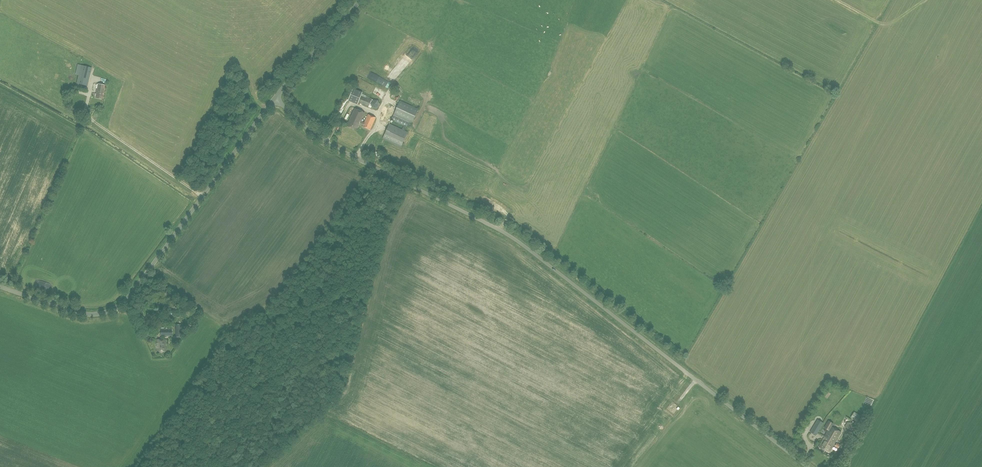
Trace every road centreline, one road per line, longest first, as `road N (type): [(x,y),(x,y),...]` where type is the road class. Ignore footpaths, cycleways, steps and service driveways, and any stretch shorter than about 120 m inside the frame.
road 1 (unclassified): [(807,466),(504,232),(326,142),(274,99)]
road 2 (track): [(211,466),(197,452),(198,438),(276,373),(352,343),(348,315),(316,284),(377,168)]
road 3 (unclassified): [(0,284),(83,314),(117,308),(274,99)]
road 4 (unclassified): [(274,99),(361,0)]

